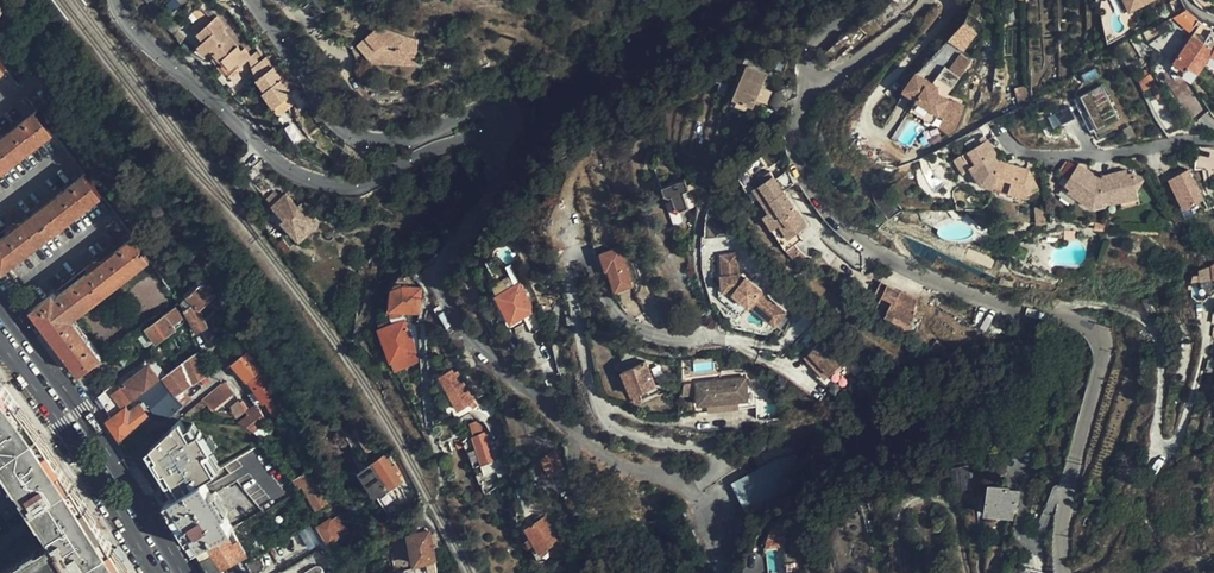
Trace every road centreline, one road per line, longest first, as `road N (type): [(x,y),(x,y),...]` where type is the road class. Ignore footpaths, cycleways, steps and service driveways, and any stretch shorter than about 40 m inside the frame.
road 1 (residential): [(492,133),(488,189),(448,245),(441,279),(459,321),(483,350),(602,450),(692,487),(718,457),(624,430),(606,412),(587,356),(571,256),(592,256),(617,311),(657,330),(723,338)]
road 2 (residential): [(1065,572),(1067,494),(1102,364),(1099,336),(1058,315),(991,303),(856,237),(826,208),(796,155),(795,117),(812,80)]
road 3 (residential): [(115,0),(138,35),(274,158),(306,177),(372,181),(427,152),(492,133)]
road 4 (residential): [(255,0),(332,117),(357,134),(413,138),(492,105),(507,120),(492,133)]
road 5 (tertiary): [(183,572),(80,411),(0,305)]
road 6 (tertiary): [(0,345),(101,483),(154,572)]
road 7 (track): [(969,572),(948,503),(915,501),(899,520),(904,572)]
road 8 (residential): [(812,80),(868,52),(926,0)]

